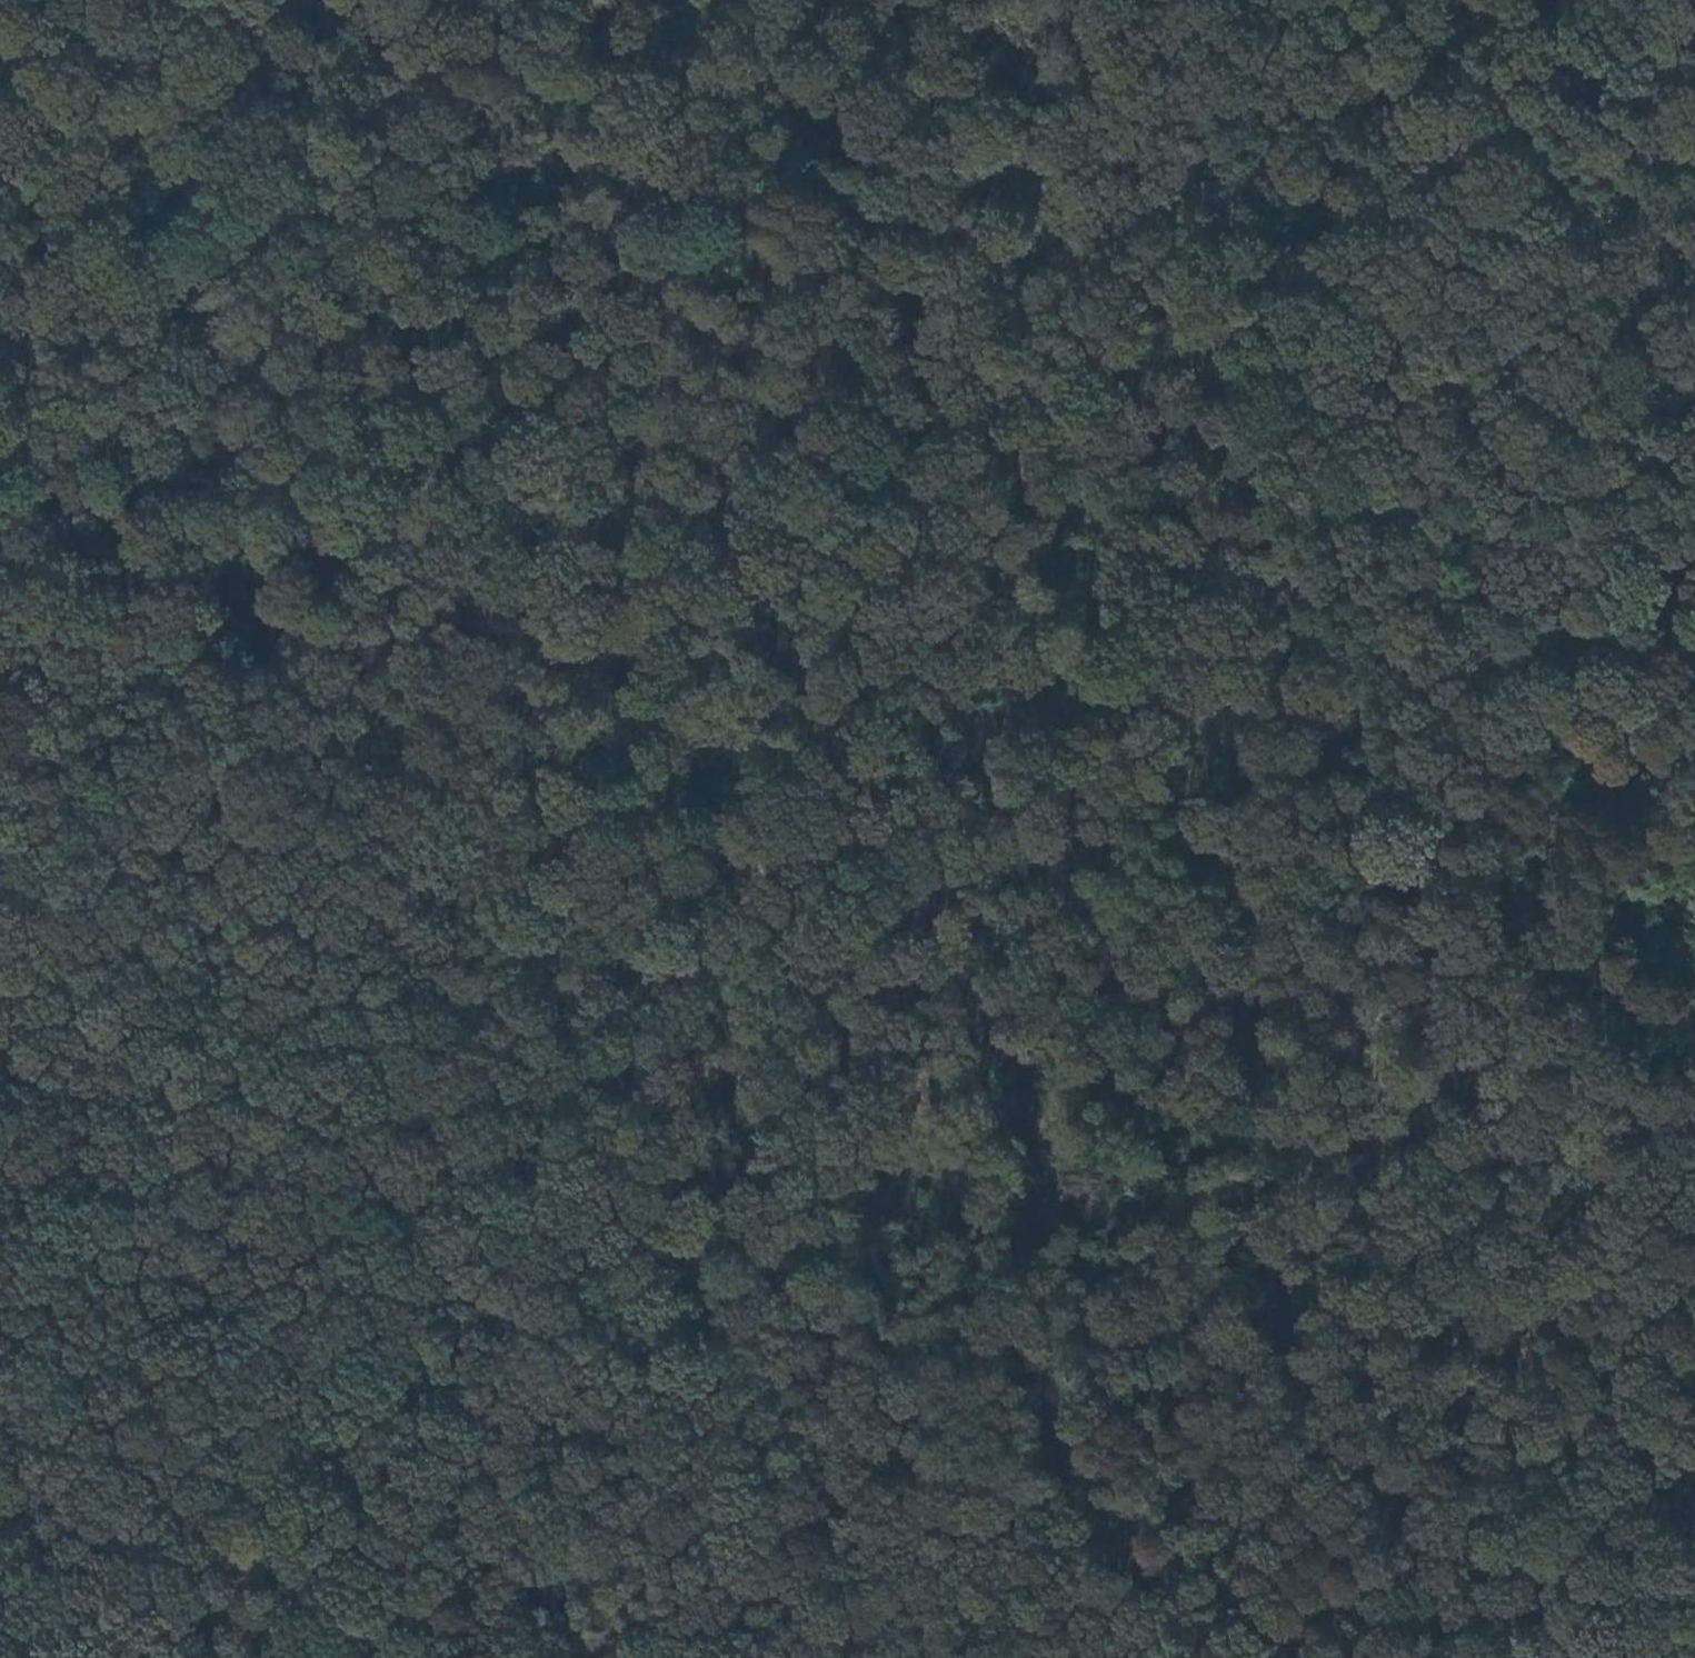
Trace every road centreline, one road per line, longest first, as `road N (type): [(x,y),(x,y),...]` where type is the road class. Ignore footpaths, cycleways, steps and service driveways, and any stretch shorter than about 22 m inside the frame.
road 1 (track): [(1548,1657),(1602,1628),(1694,1599)]

